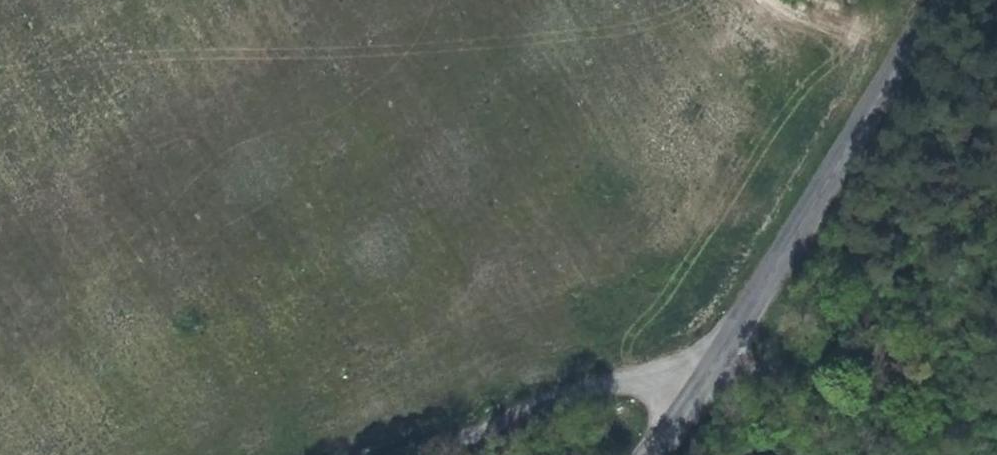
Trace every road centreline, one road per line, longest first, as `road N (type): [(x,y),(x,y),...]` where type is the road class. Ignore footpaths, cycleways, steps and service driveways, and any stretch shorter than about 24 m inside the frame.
road 1 (tertiary): [(945,0),(718,358)]
road 2 (unclassified): [(412,454),(558,401),(718,358)]
road 3 (track): [(996,296),(890,334),(718,358)]

